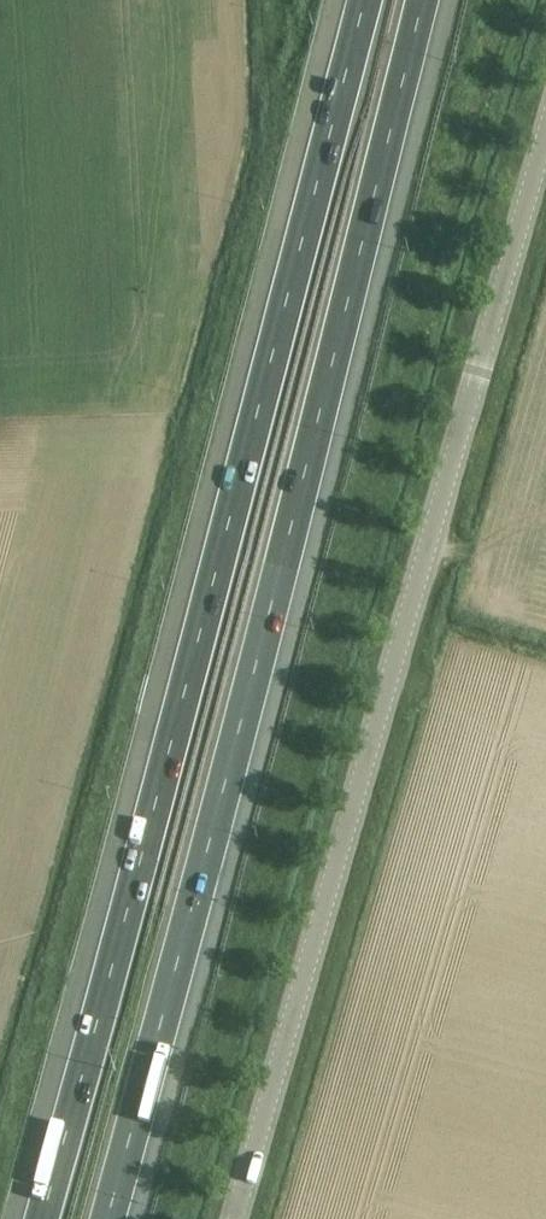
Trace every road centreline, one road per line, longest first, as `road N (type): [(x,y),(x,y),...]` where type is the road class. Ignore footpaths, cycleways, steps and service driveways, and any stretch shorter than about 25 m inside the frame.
road 1 (motorway): [(365,0),(42,1218)]
road 2 (motorway): [(108,1218),(421,0)]
road 3 (tertiary): [(235,1218),(545,133)]

